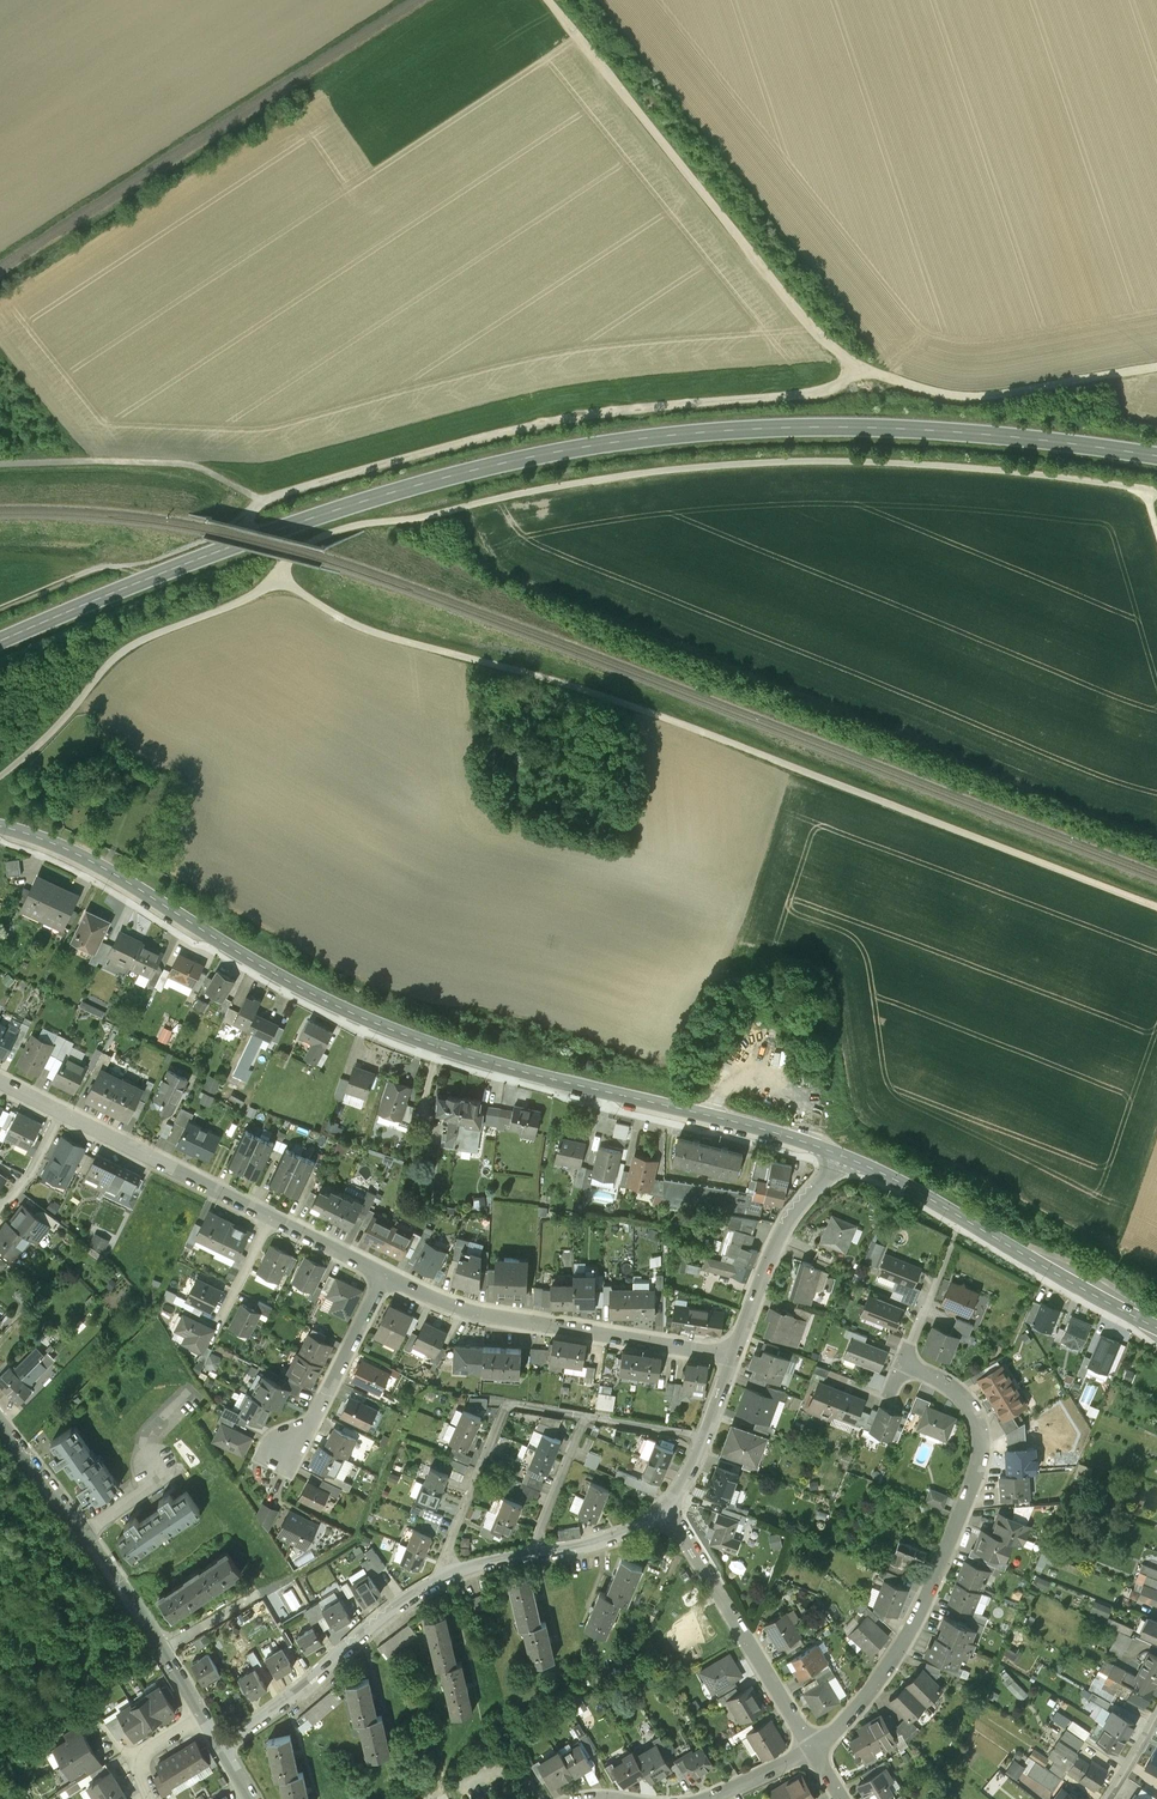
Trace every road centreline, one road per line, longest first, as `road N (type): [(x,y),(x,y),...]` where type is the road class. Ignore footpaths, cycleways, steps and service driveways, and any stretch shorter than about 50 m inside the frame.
road 1 (track): [(0,776),(137,644),(279,585),(291,555),(352,529),(701,466),(866,462),(1010,470),(1146,492),(1156,531)]
road 2 (primary): [(1156,458),(884,432),(675,441),(468,476),(240,545),(0,644)]
road 3 (track): [(1156,910),(562,683),(368,634),(279,585)]
road 4 (track): [(855,366),(834,393),(545,424),(262,501),(194,464),(0,465)]
road 5 (track): [(549,0),(801,317),(855,366),(904,385),(980,397),(1156,366)]
road 6 (residential): [(585,1089),(378,1026),(272,974),(68,849),(0,827)]
road 7 (residential): [(815,1751),(896,1659),(982,1460),(980,1419),(966,1400),(905,1362)]
road 8 (residential): [(385,1277),(480,1314),(733,1354)]
road 9 (residential): [(1156,1326),(842,1157)]
road 10 (residential): [(815,1751),(666,1509)]
road 11 (residential): [(441,1576),(221,1744)]
road 12 (residential): [(441,1576),(507,1406),(590,1416)]
road 13 (residential): [(585,1089),(842,1157)]
road 14 (residential): [(63,1114),(269,1219)]
road 15 (residential): [(842,1157),(781,1229),(733,1354)]
road 16 (residential): [(86,1531),(202,1715)]
road 17 (residential): [(286,1448),(316,1416),(385,1277)]
road 18 (track): [(0,608),(90,573),(179,553)]
road 19 (track): [(415,1387),(357,1538)]
road 20 (residential): [(534,1548),(590,1416)]
road 21 (residential): [(666,1509),(601,1541),(534,1548)]
road 22 (residential): [(0,1425),(86,1531)]
road 23 (residential): [(269,1219),(385,1277)]

